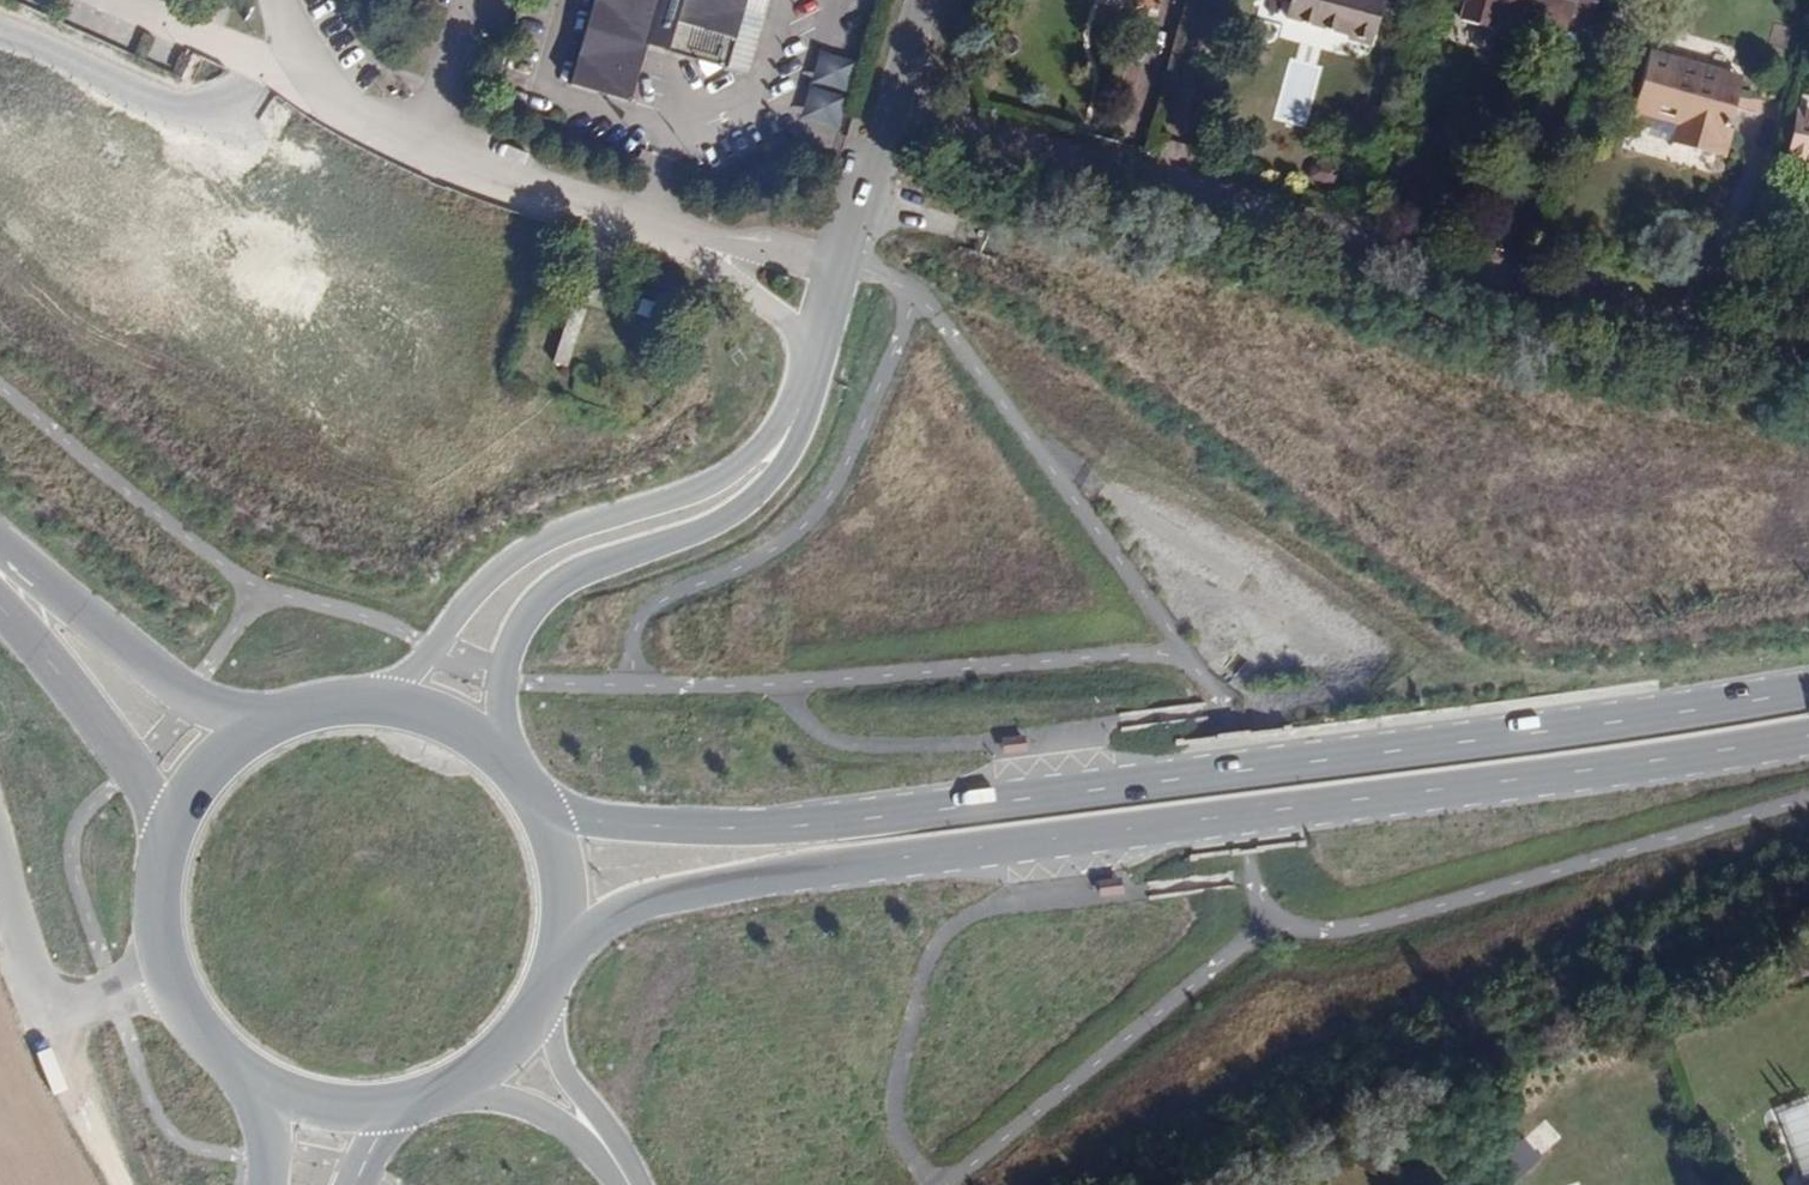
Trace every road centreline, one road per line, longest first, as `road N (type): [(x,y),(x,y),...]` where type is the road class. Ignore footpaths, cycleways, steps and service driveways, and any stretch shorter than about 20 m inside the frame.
road 1 (primary): [(1808,691),(795,826),(678,828),(549,813)]
road 2 (primary): [(566,948),(628,909),(755,878),(1808,737)]
road 3 (residential): [(893,100),(1724,331),(1808,346)]
road 4 (tertiary): [(813,352),(777,428),(743,466),(698,492),(591,522),(515,558),(472,597),(414,670),(367,698)]
road 5 (tertiary): [(509,758),(502,683),(527,617),(563,582),(705,530),(760,494),(789,459),(811,412),(813,352)]
road 6 (unclassified): [(0,835),(44,1022),(169,976)]
road 7 (primary): [(34,602),(171,828)]
road 8 (primary): [(260,725),(191,697),(34,602)]
road 9 (unclassified): [(573,0),(546,99),(675,144)]
road 10 (unclassified): [(125,0),(340,102)]
road 11 (unclassified): [(647,231),(428,152)]
road 12 (unclassified): [(675,144),(681,125),(744,119),(777,73),(789,0)]
road 13 (residential): [(630,1184),(613,1135),(564,1069),(550,995)]
road 14 (residential): [(454,1091),(530,1106),(625,1184)]
road 15 (track): [(117,1184),(44,1022)]
road 16 (tertiary): [(893,100),(839,263)]
road 17 (unclassified): [(683,238),(815,343)]
road 18 (unclassified): [(428,152),(475,0)]
road 19 (unclassified): [(839,263),(683,238)]
road 20 (primary): [(509,758),(454,719),(367,698)]
road 21 (primary): [(171,828),(156,902),(169,976)]
road 22 (primary): [(169,976),(204,1037),(258,1083)]
road 23 (primary): [(258,1083),(309,1105),(393,1110)]
road 24 (primary): [(260,725),(206,769),(171,828)]
road 25 (primary): [(566,948),(567,865),(549,813)]
road 26 (primary): [(454,1091),(520,1041),(550,995)]
road 27 (unclassified): [(340,102),(305,61),(278,0)]

